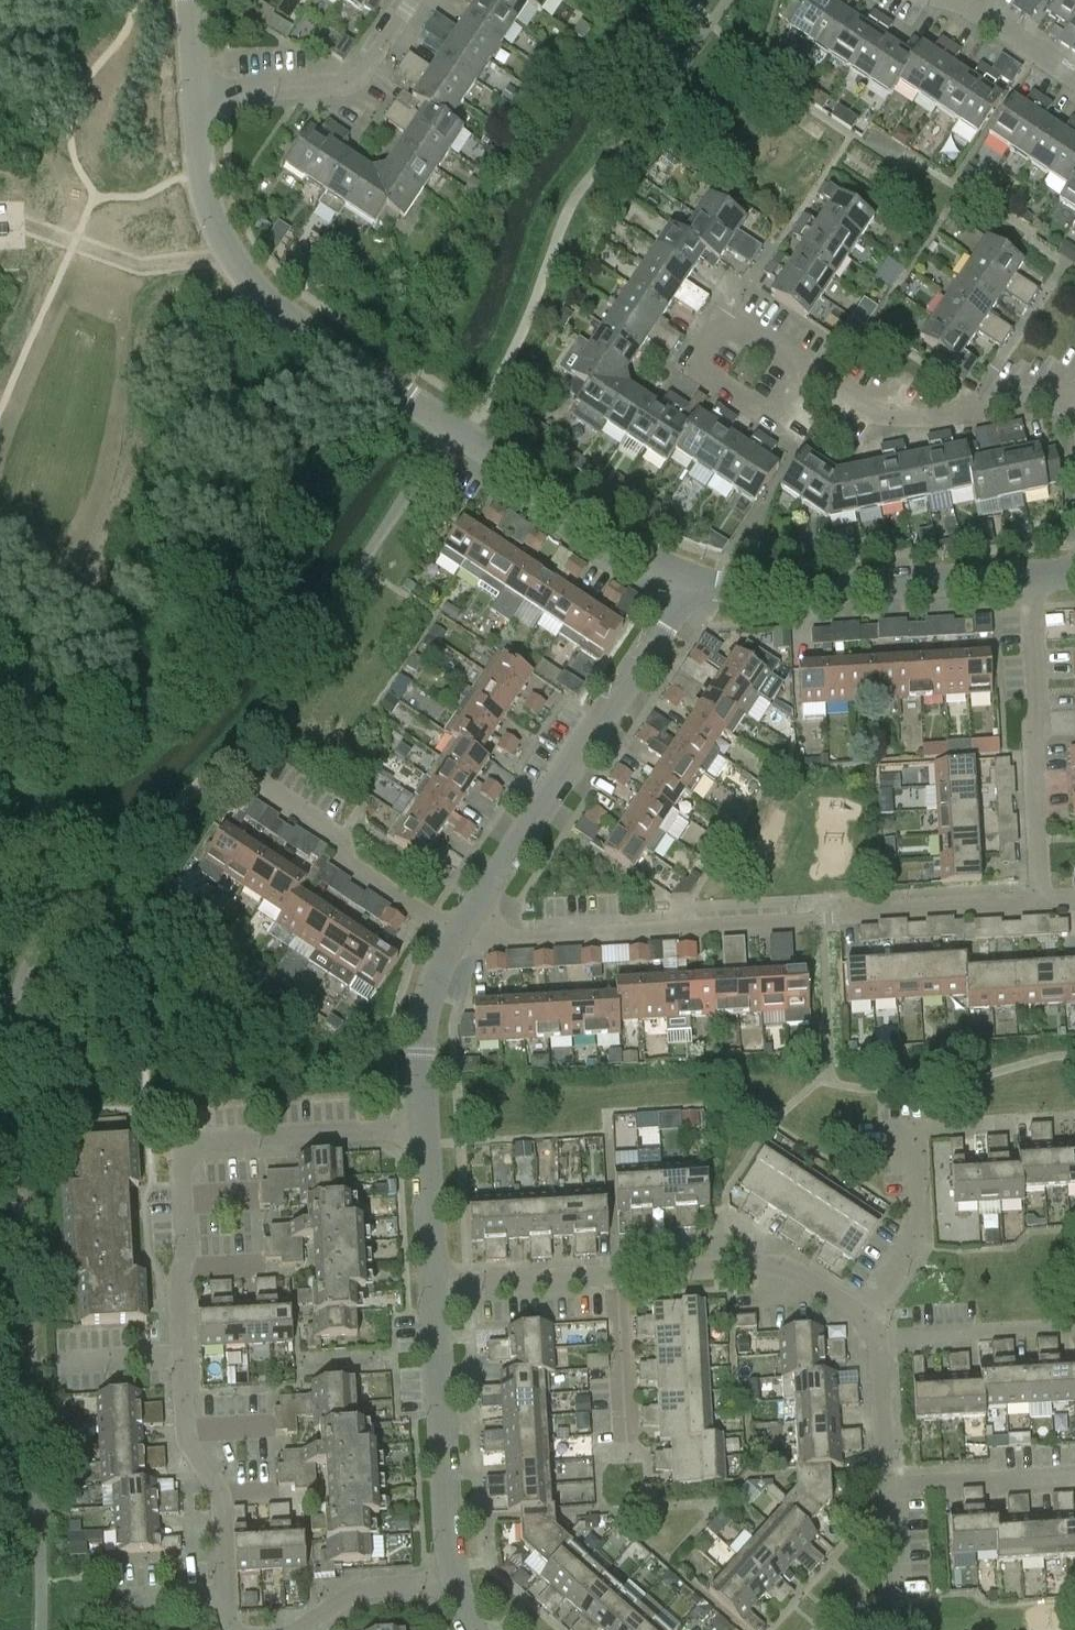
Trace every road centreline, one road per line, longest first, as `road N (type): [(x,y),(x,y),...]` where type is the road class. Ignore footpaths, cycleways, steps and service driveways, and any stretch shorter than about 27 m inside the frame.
road 1 (residential): [(460,931),(1045,894)]
road 2 (residential): [(236,1629),(223,1598),(198,1462),(184,1163)]
road 3 (residential): [(456,430),(271,304),(232,262),(214,222),(196,97)]
road 4 (residential): [(460,931),(690,583)]
road 5 (residential): [(871,1327),(916,1257),(910,1125),(1074,1116)]
road 6 (residential): [(437,1286),(421,1031),(428,996),(460,931)]
road 7 (residential): [(690,583),(788,590),(1034,575)]
road 8 (residential): [(1045,894),(1034,575)]
road 9 (residential): [(459,1591),(450,1563),(437,1286)]
road 10 (residential): [(1074,396),(894,418),(806,370)]
road 11 (residential): [(456,430),(690,583)]
road 12 (residential): [(871,1327),(781,1266),(617,1275)]
road 13 (residential): [(412,0),(356,83),(196,97)]
road 14 (residential): [(460,931),(350,864),(346,836),(274,793)]
road 15 (residential): [(806,370),(731,320),(702,364),(777,414)]
road 16 (residential): [(879,1339),(1074,1328)]
road 17 (residential): [(885,1483),(1074,1474)]
road 18 (residential): [(437,1286),(617,1275)]
road 19 (residential): [(628,1449),(617,1275)]
road 20 (residential): [(300,1629),(372,1587),(459,1591)]
road 21 (residential): [(865,1629),(891,1588),(885,1483)]
road 22 (residential): [(1074,77),(945,0)]
road 23 (residential): [(885,1483),(879,1339)]

